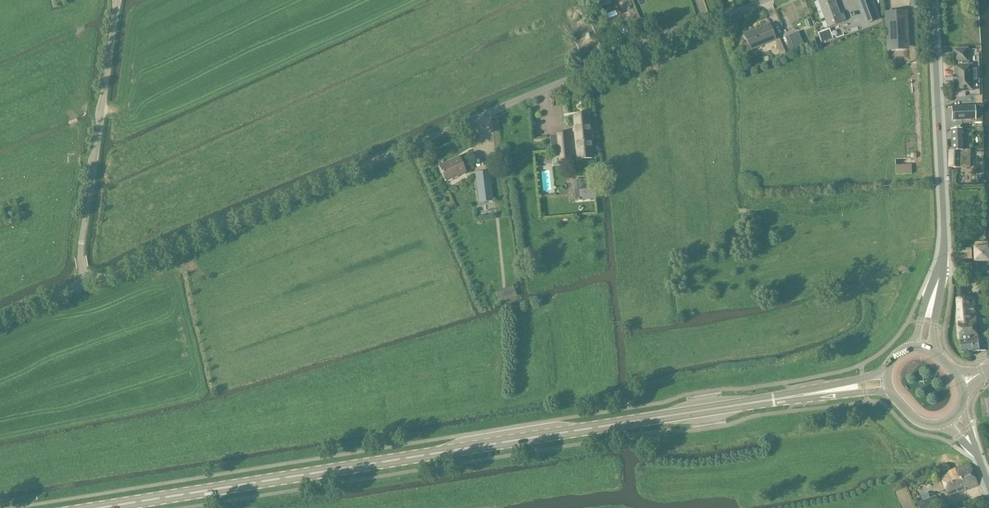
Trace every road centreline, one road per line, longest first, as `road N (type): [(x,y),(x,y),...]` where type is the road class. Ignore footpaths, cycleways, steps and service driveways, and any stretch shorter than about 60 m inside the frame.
road 1 (unclassified): [(88,283),(765,0)]
road 2 (secondary): [(98,507),(796,396)]
road 3 (unclassified): [(88,283),(80,257),(120,0)]
road 4 (secondary): [(940,276),(932,0)]

